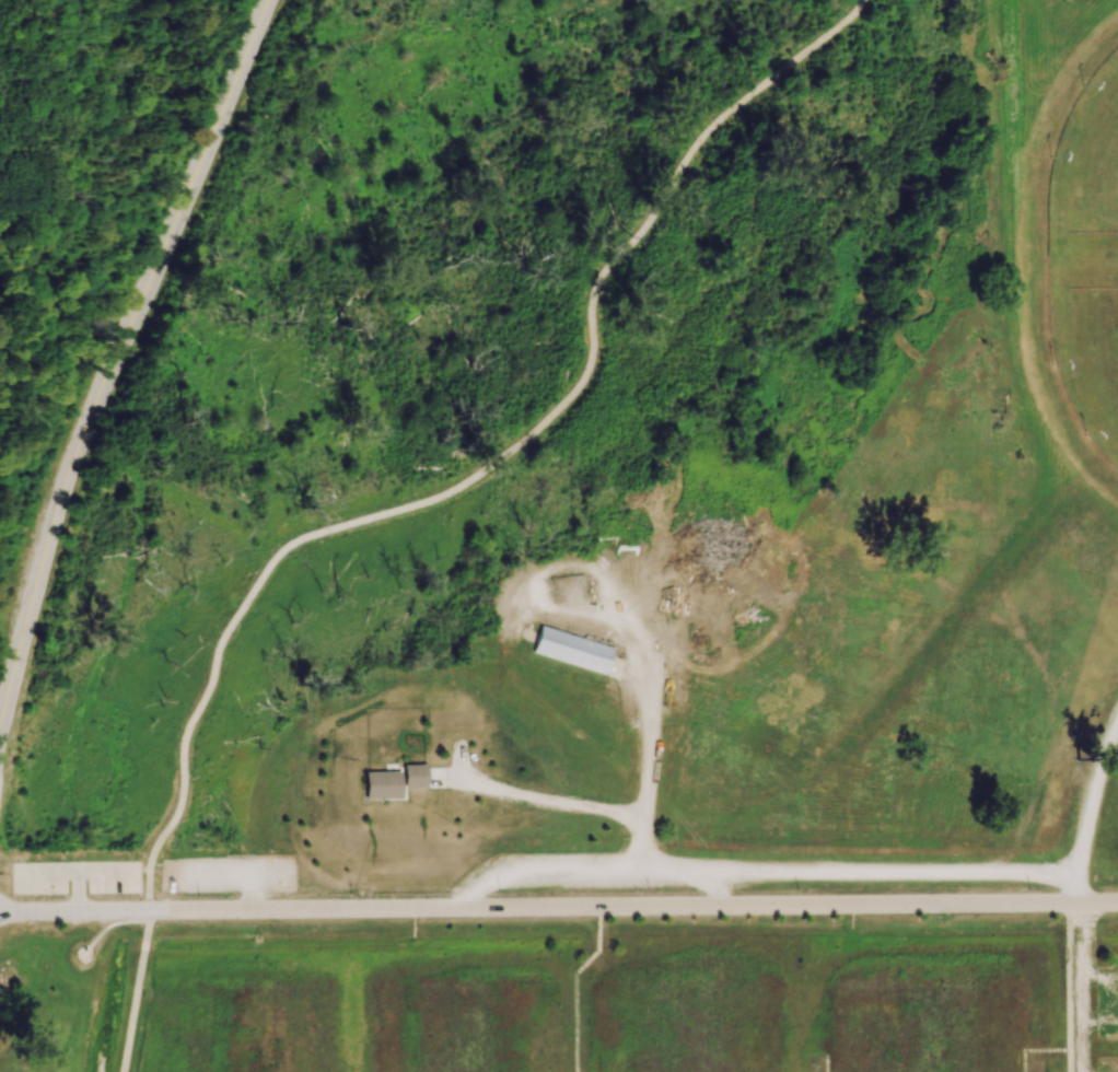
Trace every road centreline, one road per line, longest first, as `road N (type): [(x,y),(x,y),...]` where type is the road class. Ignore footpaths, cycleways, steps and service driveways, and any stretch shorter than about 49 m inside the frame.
road 1 (residential): [(0,912),(1117,904)]
road 2 (tertiary): [(0,740),(81,445),(272,0)]

